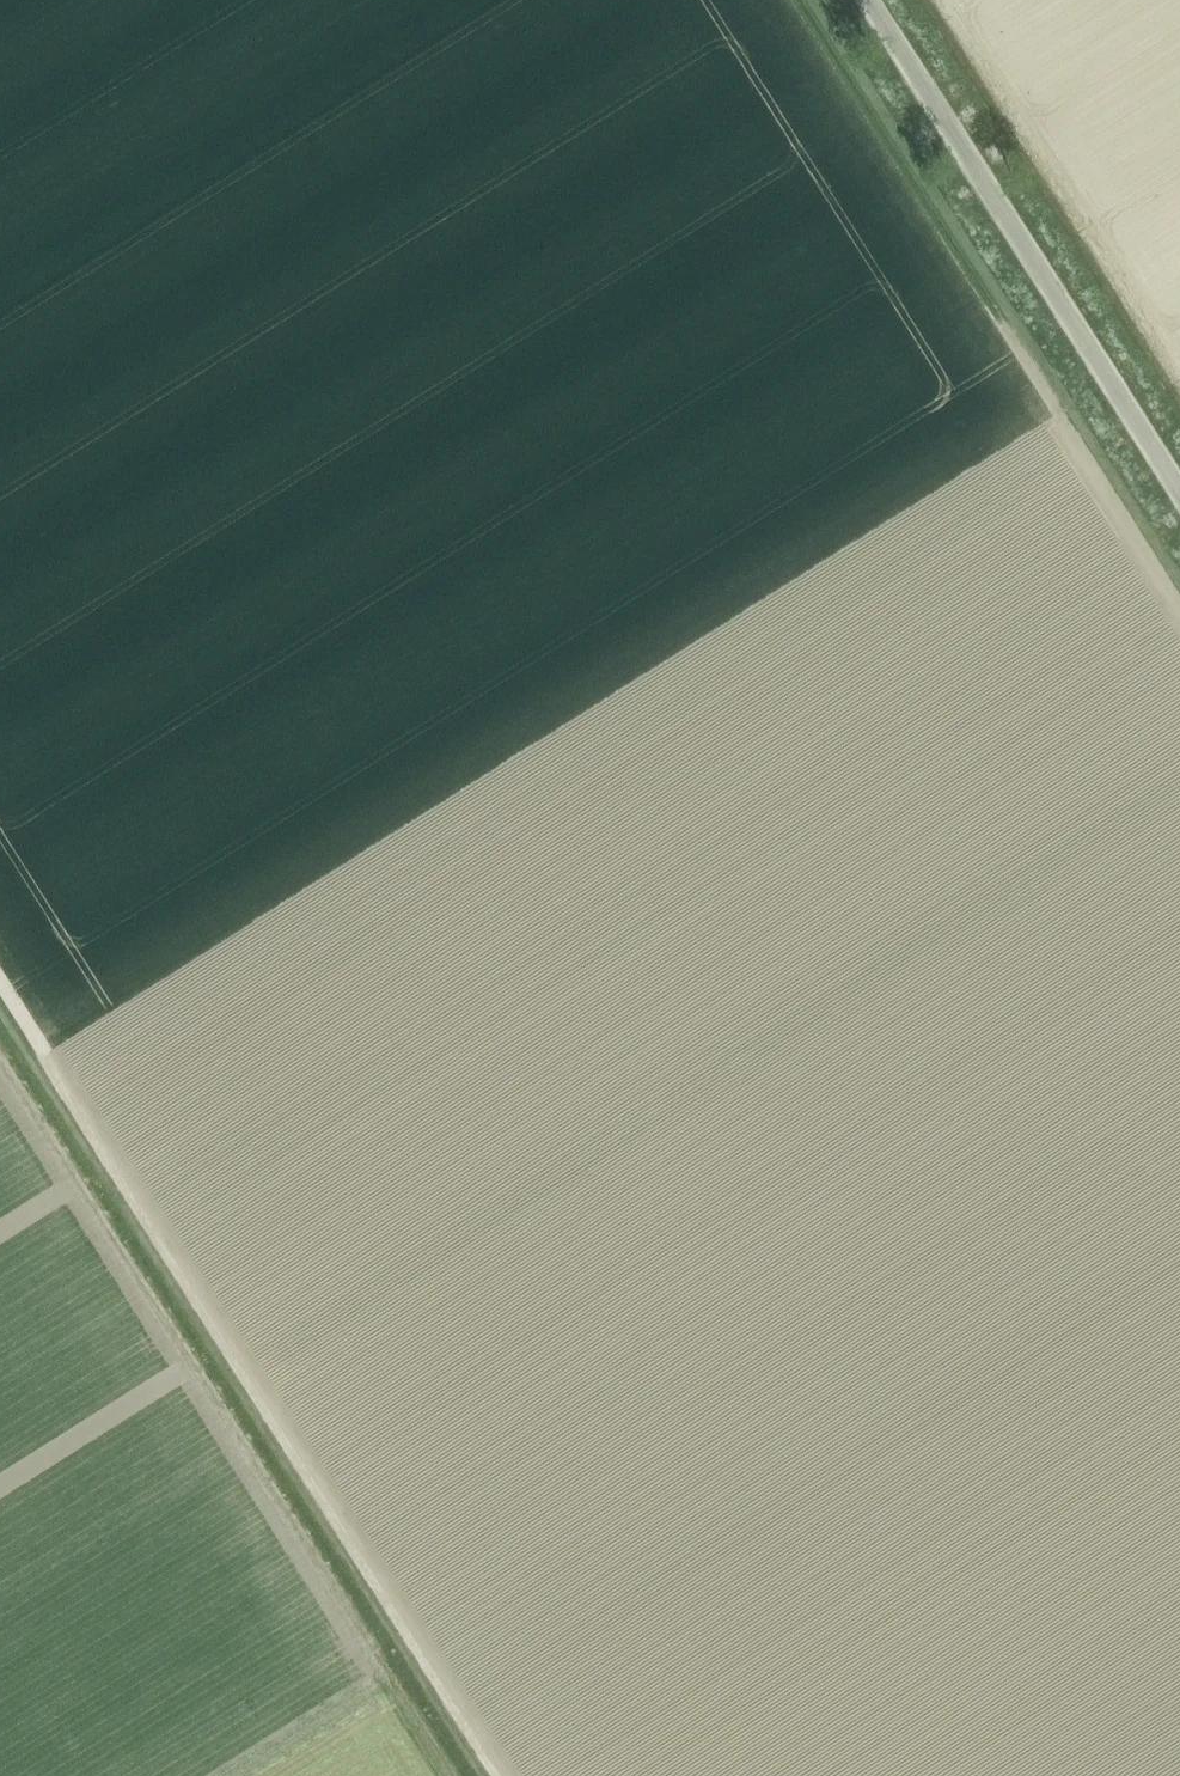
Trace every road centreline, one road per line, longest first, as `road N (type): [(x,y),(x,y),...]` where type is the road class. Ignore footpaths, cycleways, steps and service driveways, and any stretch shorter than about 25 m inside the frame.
road 1 (unclassified): [(1179,492),(869,0)]

